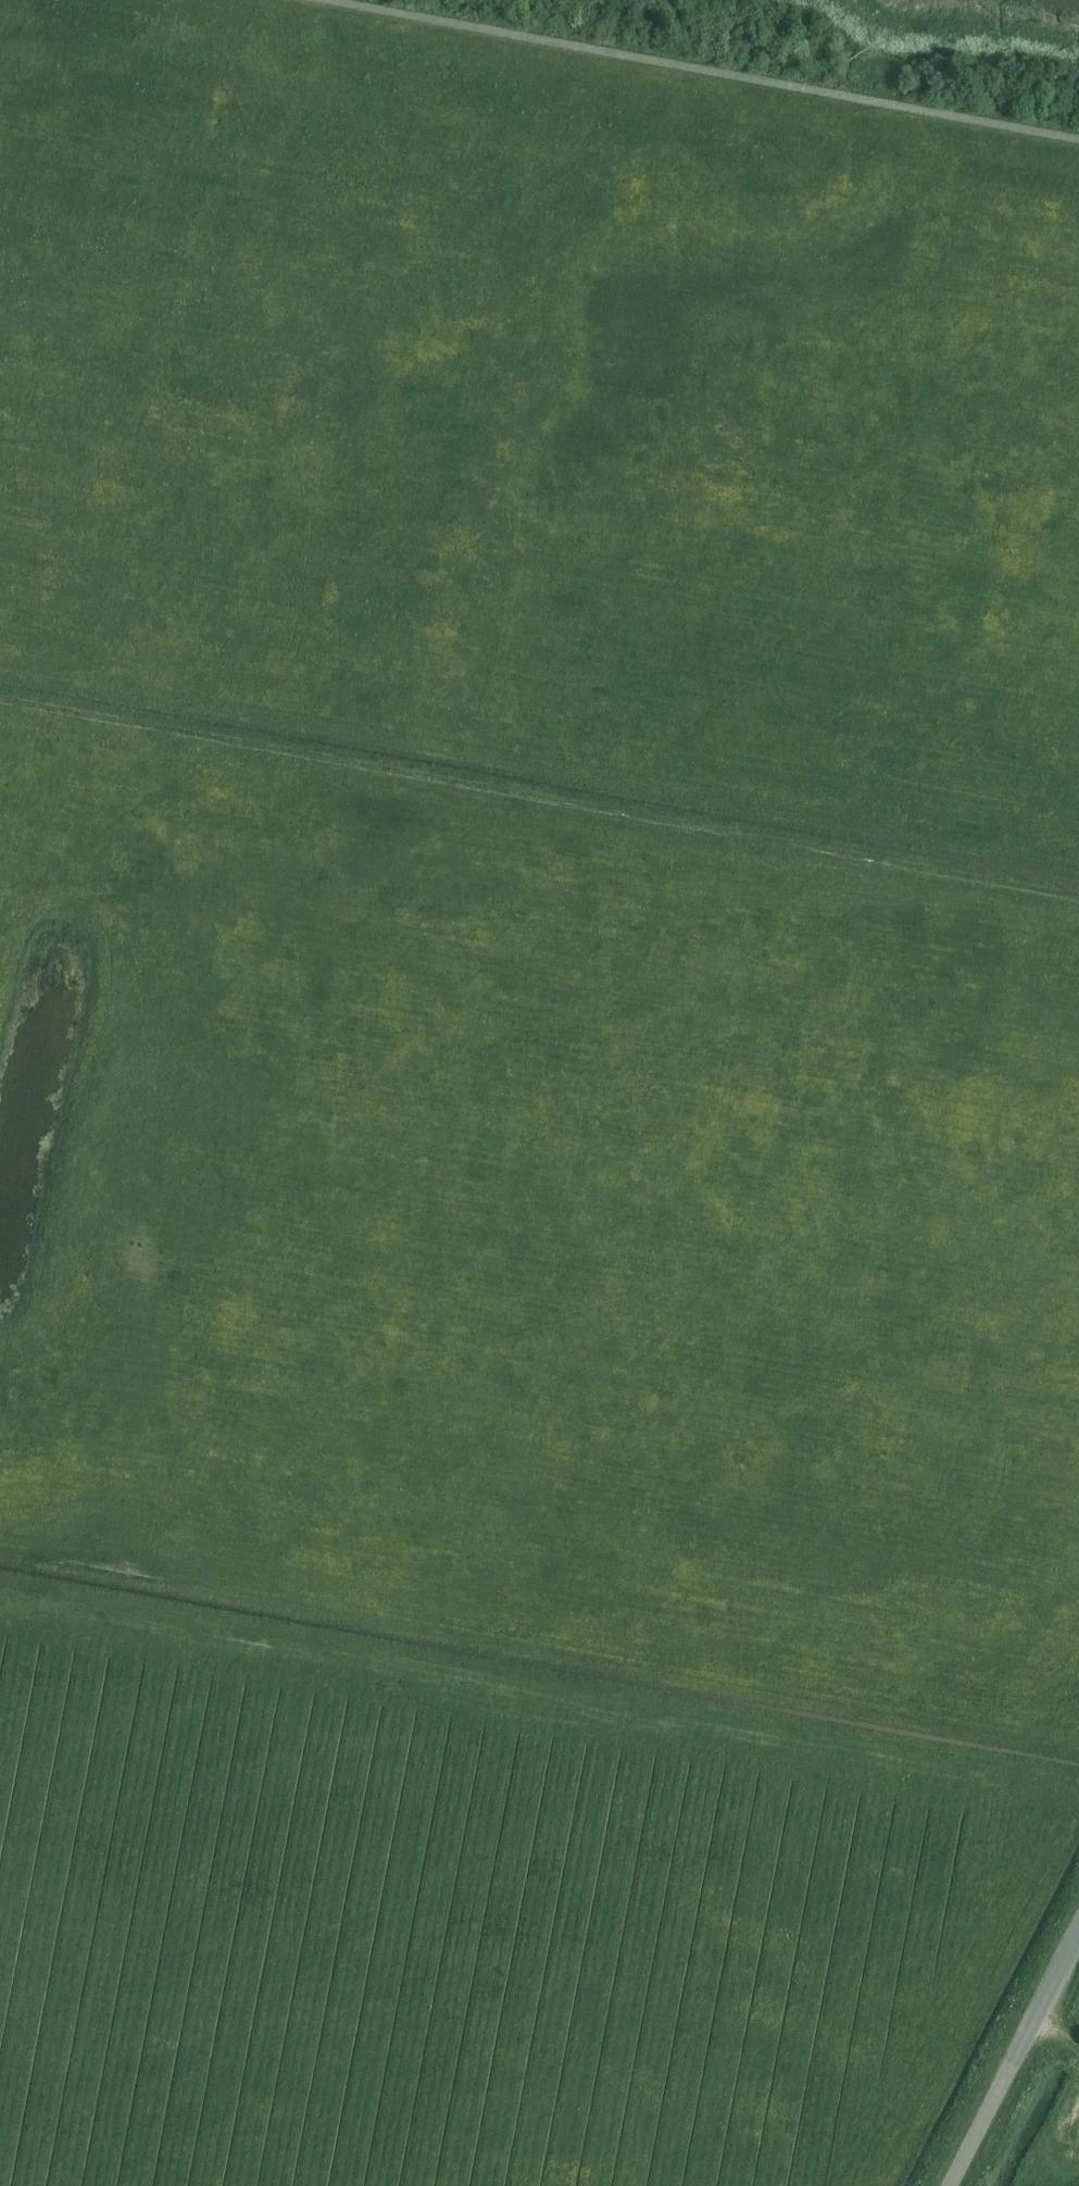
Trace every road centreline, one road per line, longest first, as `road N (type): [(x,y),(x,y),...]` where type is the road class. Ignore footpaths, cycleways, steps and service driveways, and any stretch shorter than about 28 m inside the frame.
road 1 (unclassified): [(950,2185),(1078,1934)]
road 2 (track): [(1078,50),(991,34),(900,38),(816,0)]

